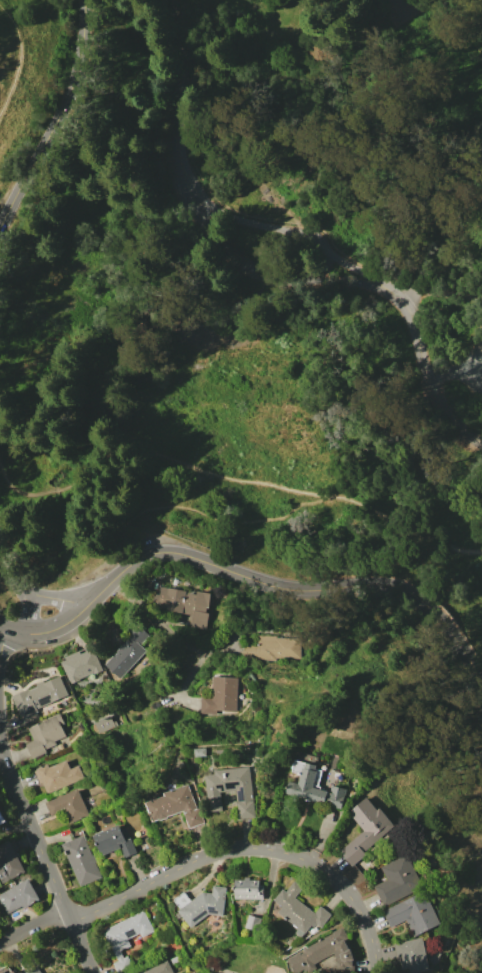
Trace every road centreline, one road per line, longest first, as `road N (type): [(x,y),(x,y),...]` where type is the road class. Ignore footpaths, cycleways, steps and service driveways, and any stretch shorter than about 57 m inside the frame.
road 1 (tertiary): [(481,687),(442,620),(390,591),(283,594),(180,554),(133,568),(89,609)]
road 2 (residential): [(67,917),(208,854),(280,850),(336,879),(372,937),(378,972)]
road 3 (residential): [(86,0),(73,81),(0,237)]
road 4 (residential): [(0,750),(91,972)]
road 5 (track): [(290,286),(165,327)]

